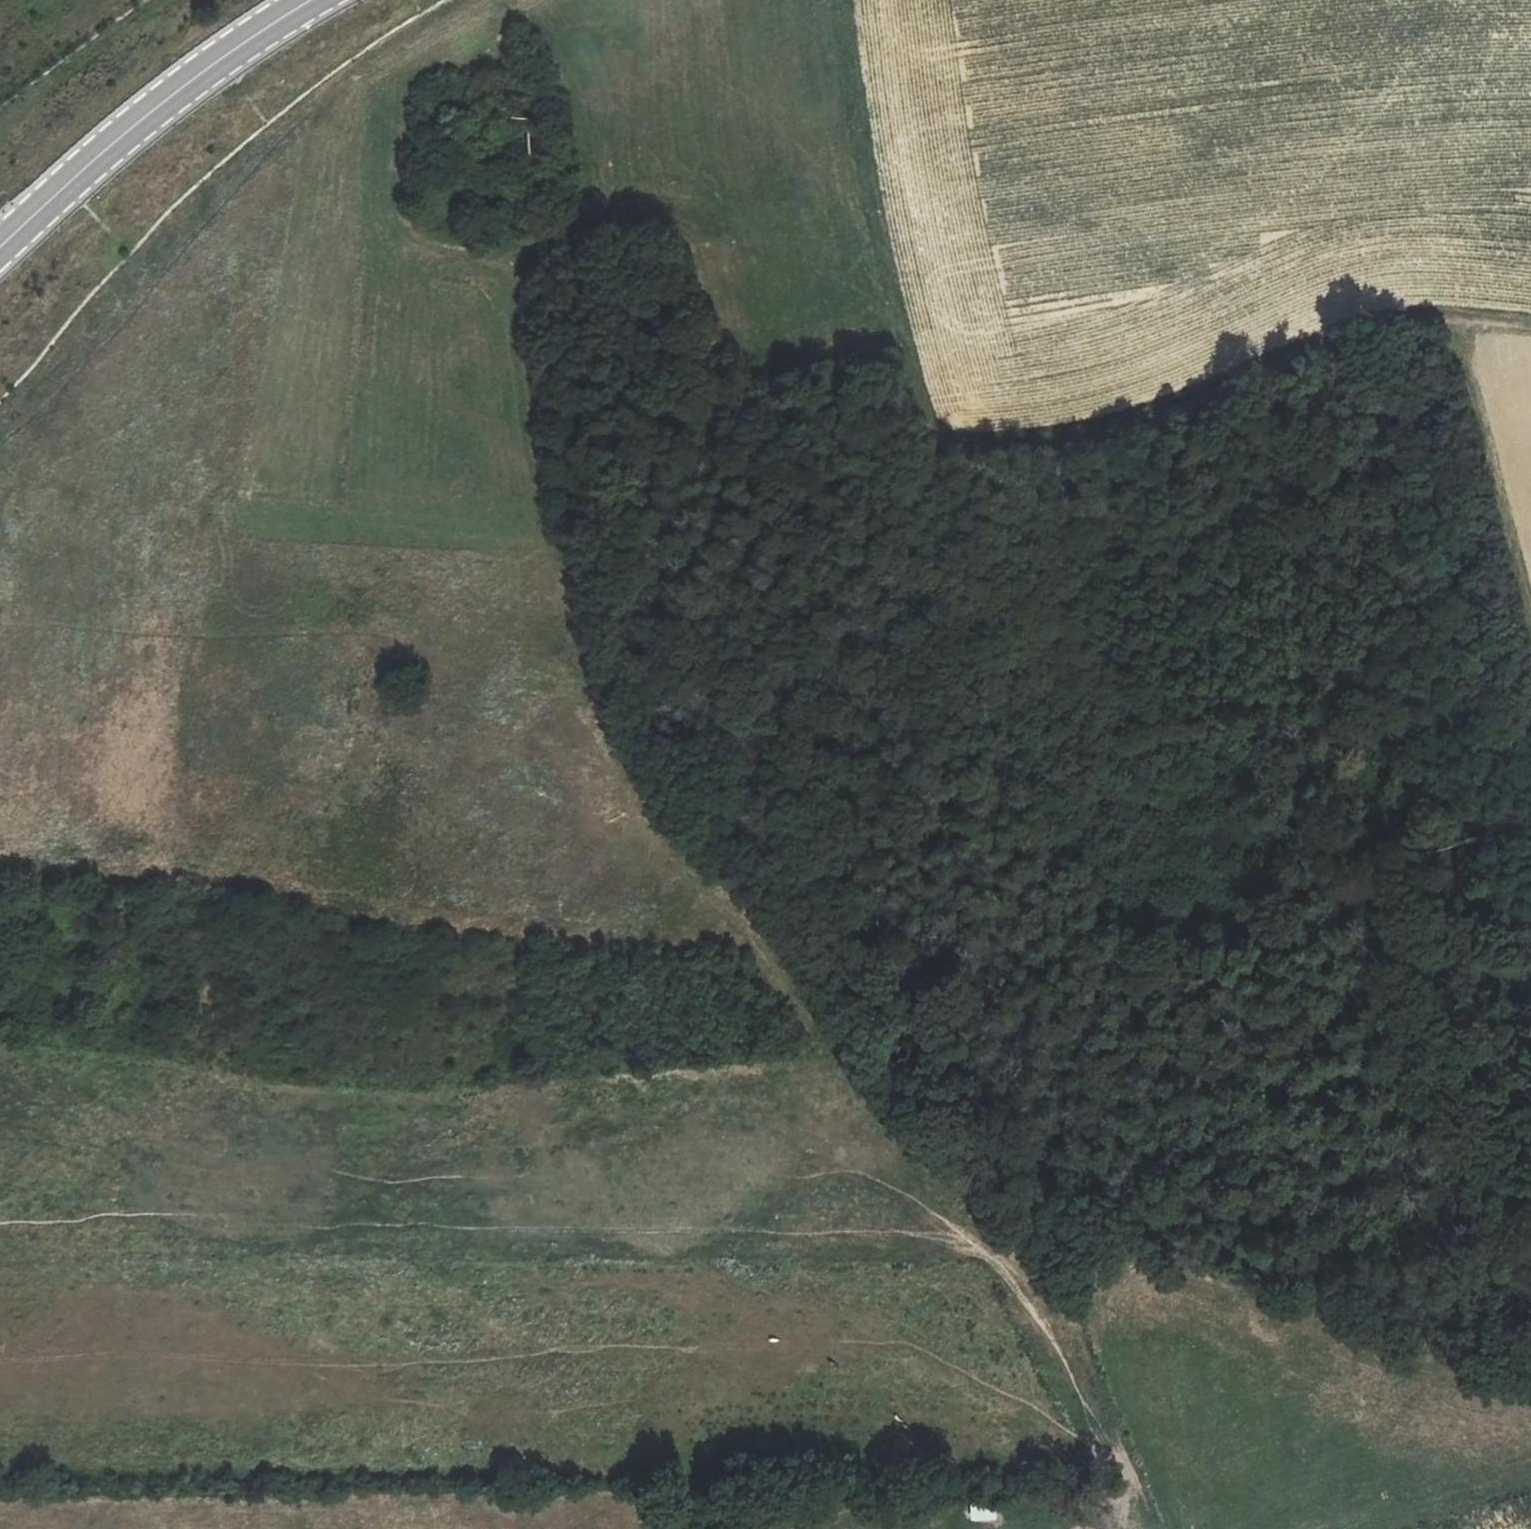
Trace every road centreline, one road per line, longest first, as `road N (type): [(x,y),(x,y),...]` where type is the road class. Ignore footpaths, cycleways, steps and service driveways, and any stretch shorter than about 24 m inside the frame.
road 1 (track): [(1530,325),(1397,315),(1092,437),(961,452),(929,432),(896,347)]
road 2 (tertiary): [(0,248),(173,92),(310,0)]

